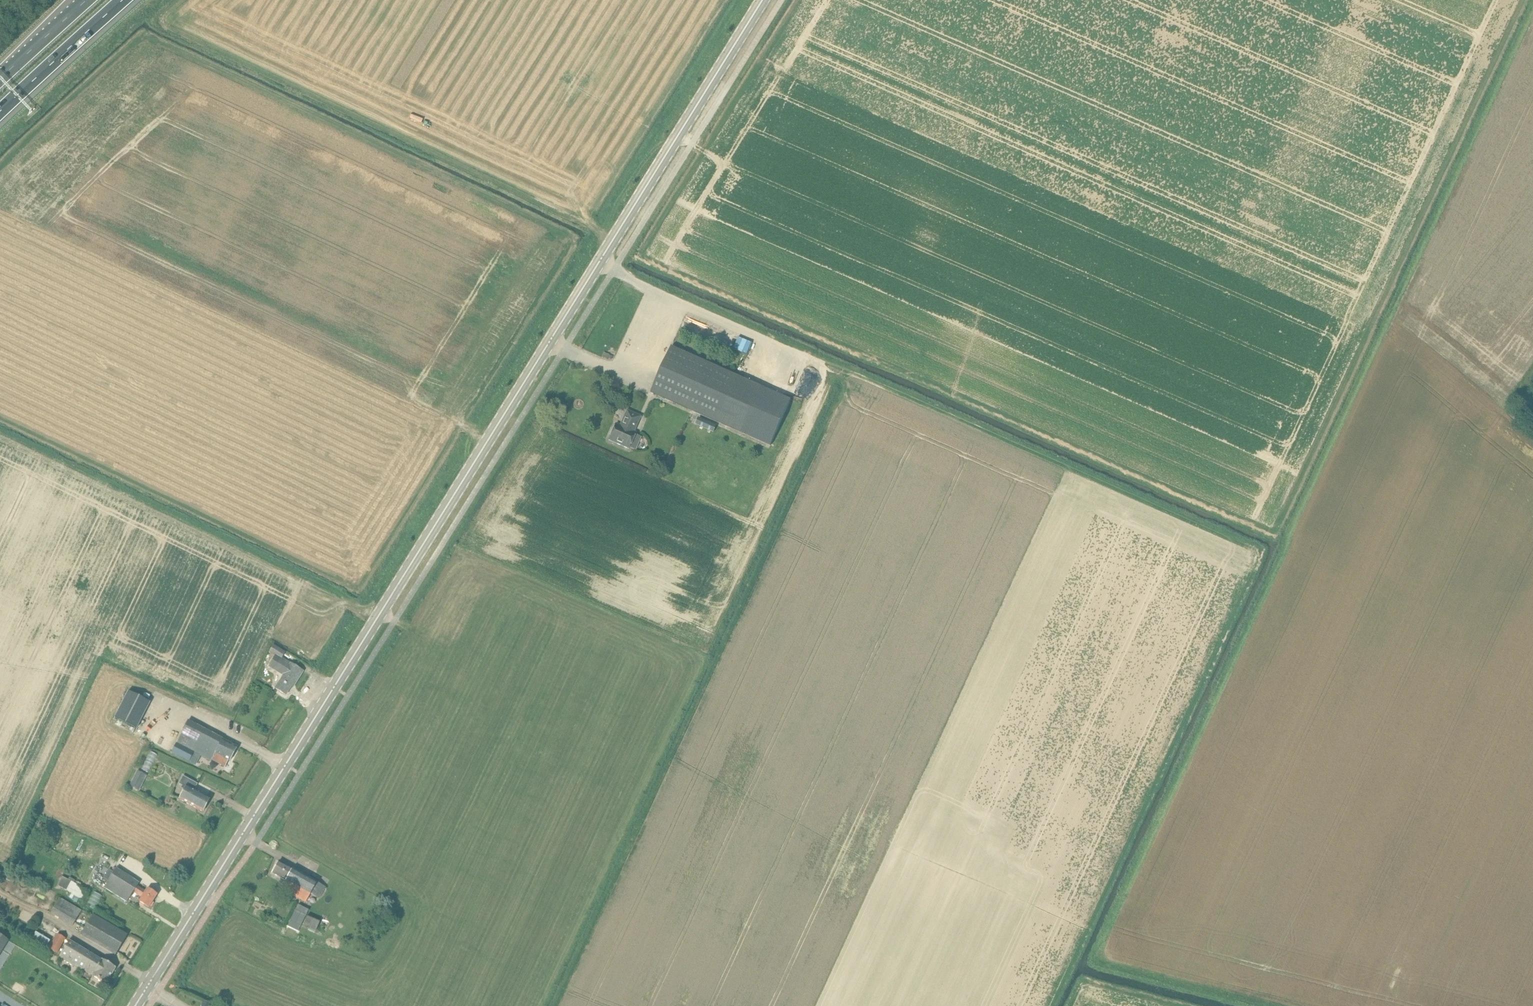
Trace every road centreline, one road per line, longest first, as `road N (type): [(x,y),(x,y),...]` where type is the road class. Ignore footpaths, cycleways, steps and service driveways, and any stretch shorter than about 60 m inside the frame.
road 1 (primary): [(137,1005),(763,0)]
road 2 (motorway): [(0,111),(122,0)]

